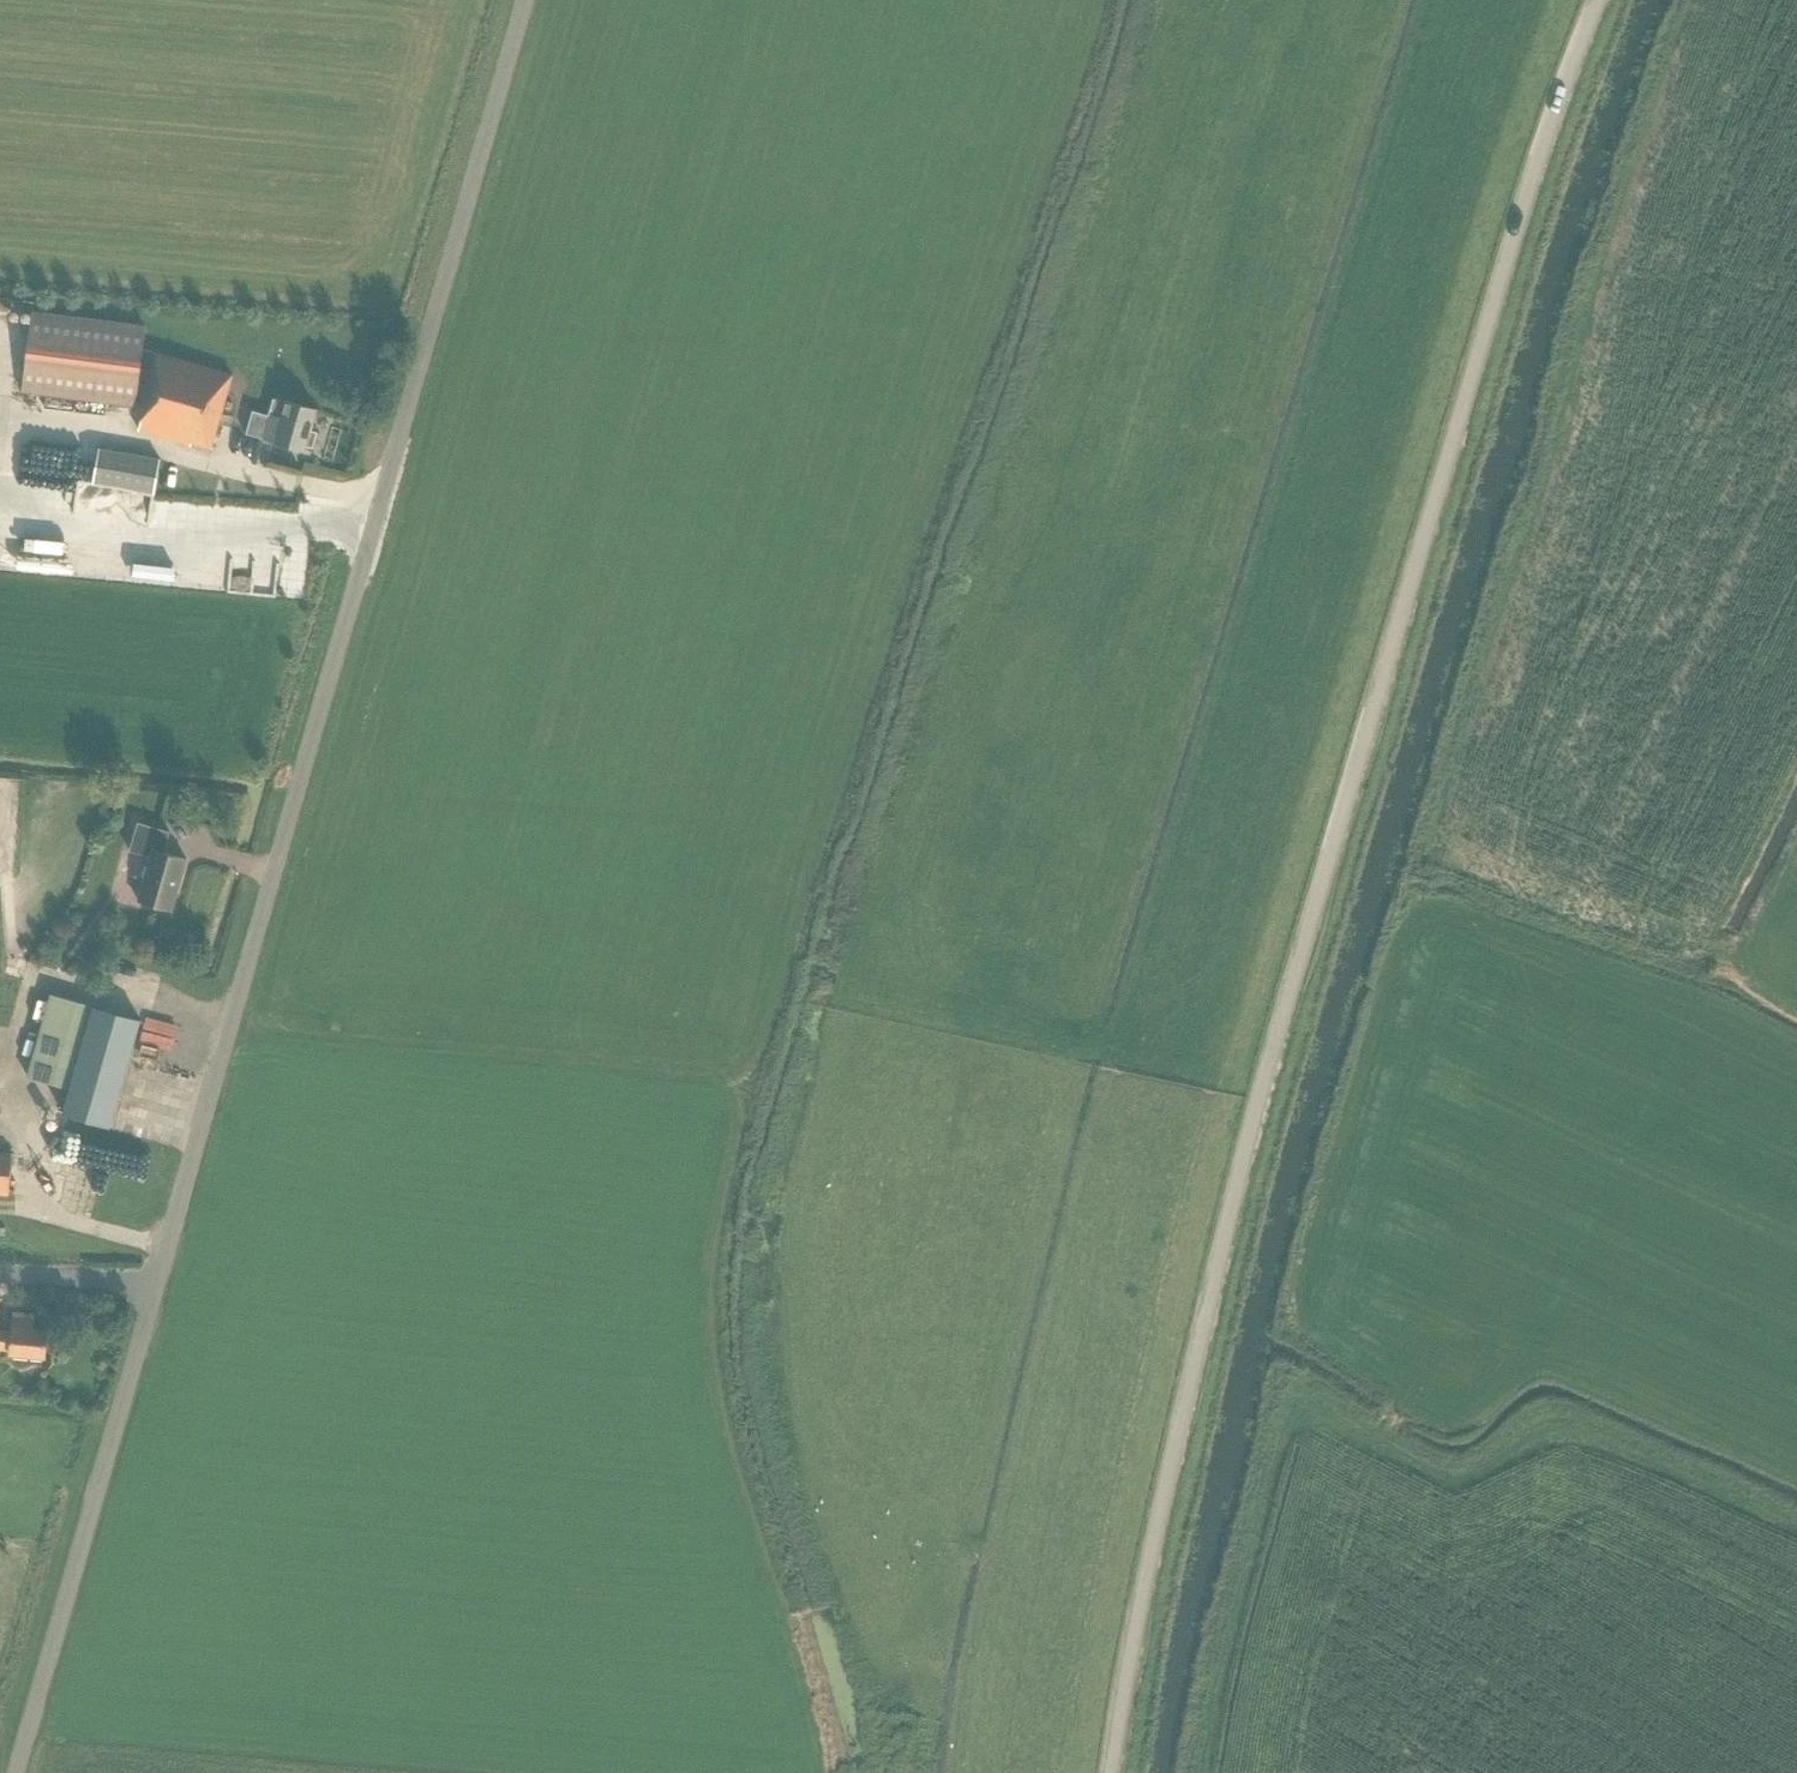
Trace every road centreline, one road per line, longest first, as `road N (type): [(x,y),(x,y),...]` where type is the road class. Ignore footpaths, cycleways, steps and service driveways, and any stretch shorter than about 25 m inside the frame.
road 1 (unclassified): [(19,1772),(527,0)]
road 2 (unclassified): [(1111,1772),(1187,1394),(1271,1062),(1511,248),(1598,0)]

